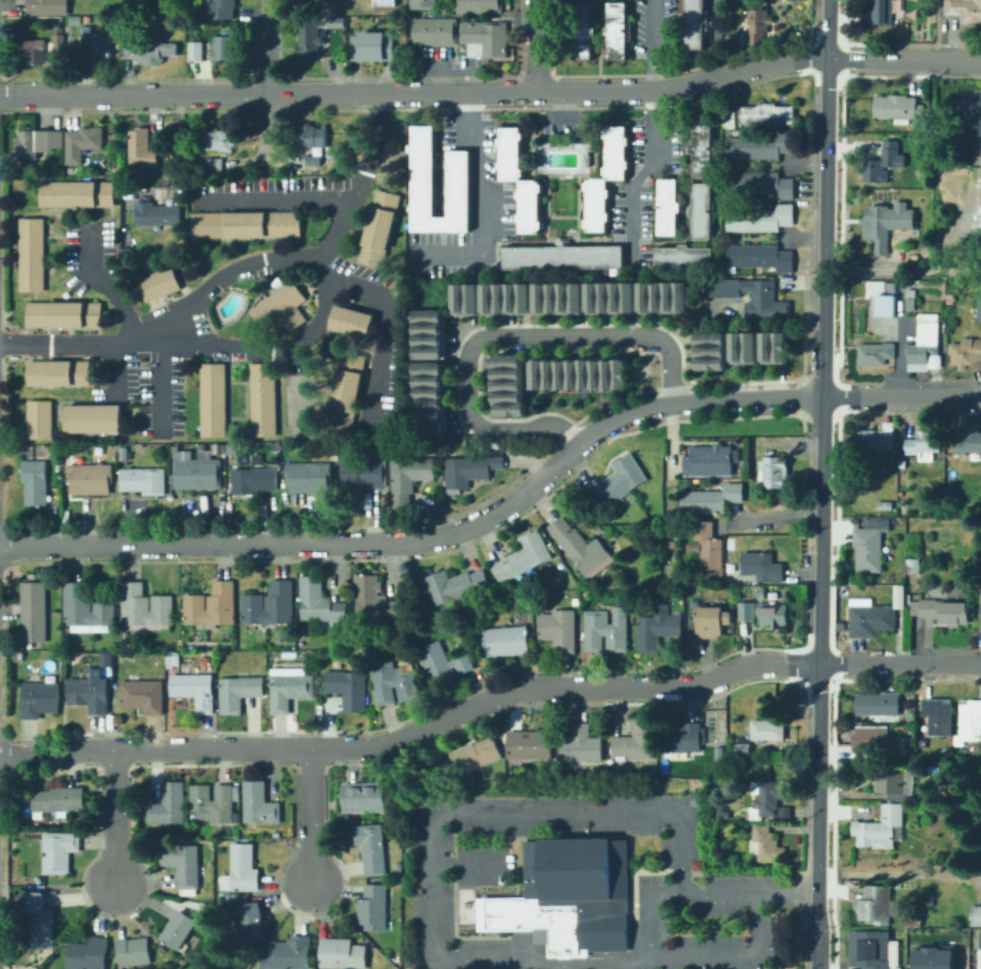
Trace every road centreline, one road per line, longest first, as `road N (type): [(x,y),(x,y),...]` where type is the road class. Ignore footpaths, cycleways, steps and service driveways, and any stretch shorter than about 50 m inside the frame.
road 1 (tertiary): [(0,94),(635,91),(710,82),(790,57),(980,61)]
road 2 (tertiary): [(828,0),(817,926)]
road 3 (residential): [(819,666),(746,666),(682,687),(525,688),(365,748),(0,754)]
road 4 (residential): [(578,443),(502,509),(435,538),(0,544)]
road 5 (residential): [(822,396),(671,401),(610,420),(578,443)]
road 6 (residential): [(980,663),(819,666)]
road 7 (residential): [(980,396),(822,396)]
road 8 (residential): [(310,749),(310,886)]
road 9 (residential): [(116,750),(114,886)]

